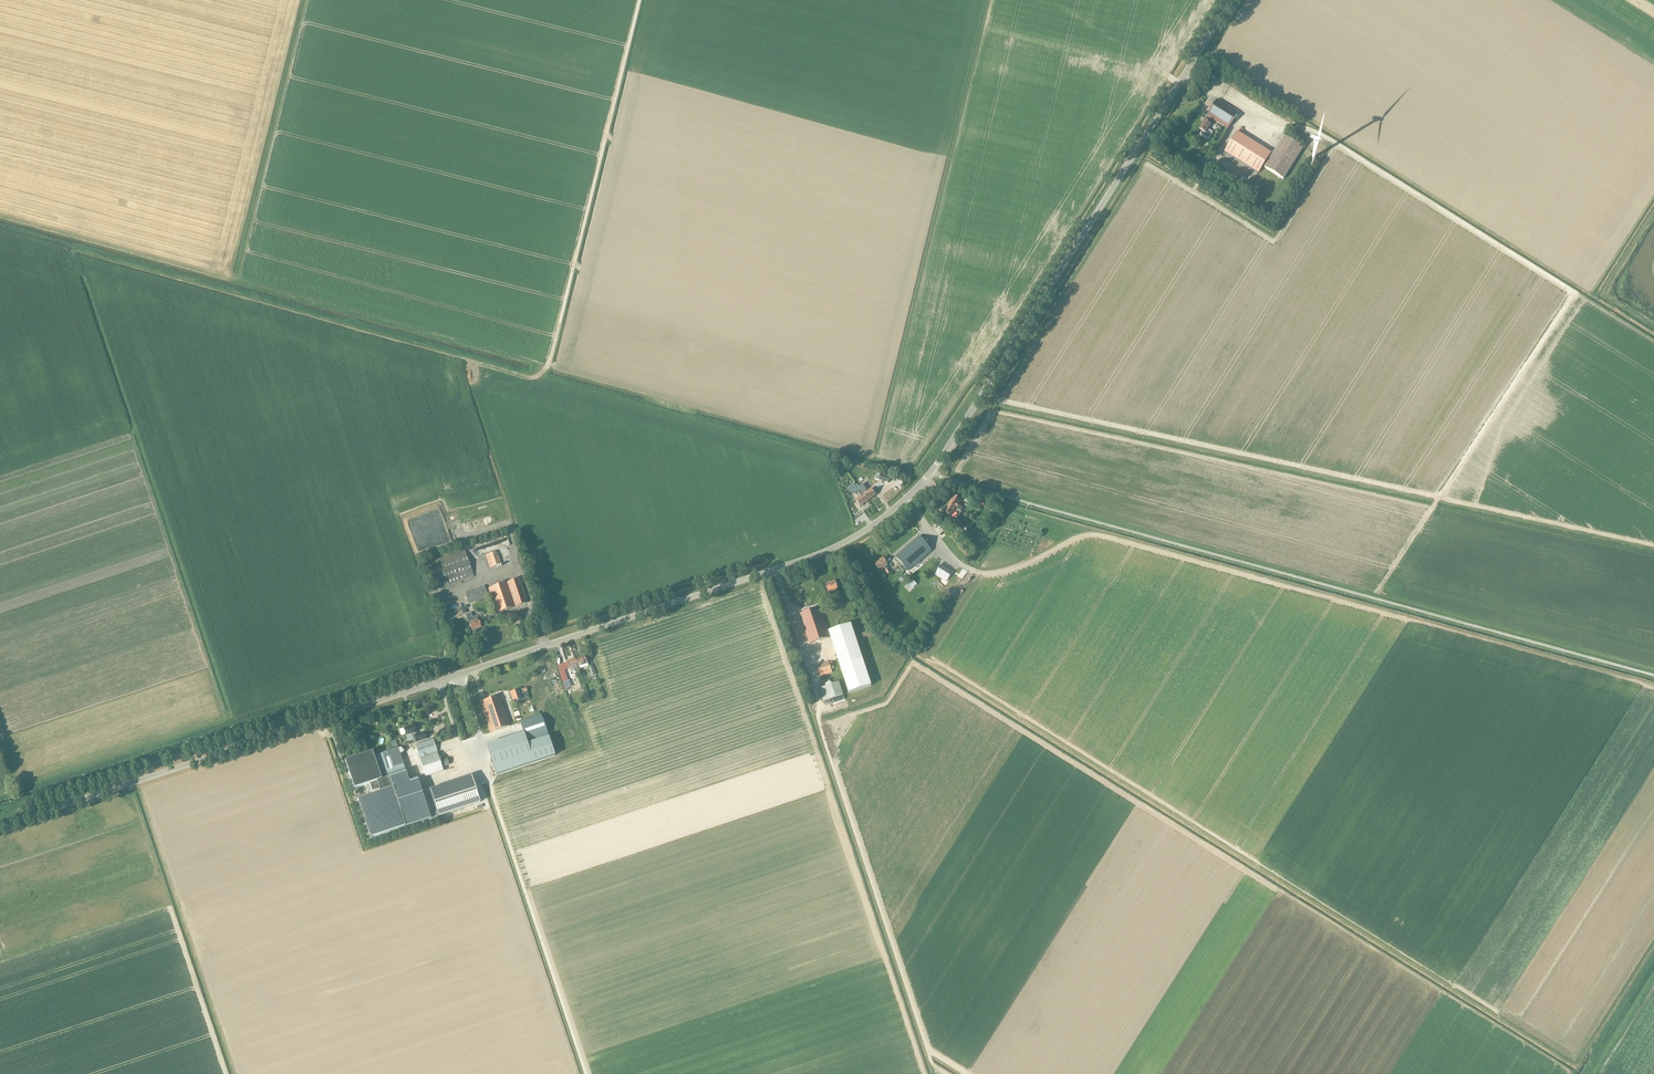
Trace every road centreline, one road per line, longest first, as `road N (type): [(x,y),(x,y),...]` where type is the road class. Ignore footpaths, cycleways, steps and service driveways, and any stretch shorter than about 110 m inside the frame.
road 1 (unclassified): [(0,827),(781,567),(873,525),(941,458),(1231,0)]
road 2 (track): [(1333,140),(1572,289),(1436,500)]

